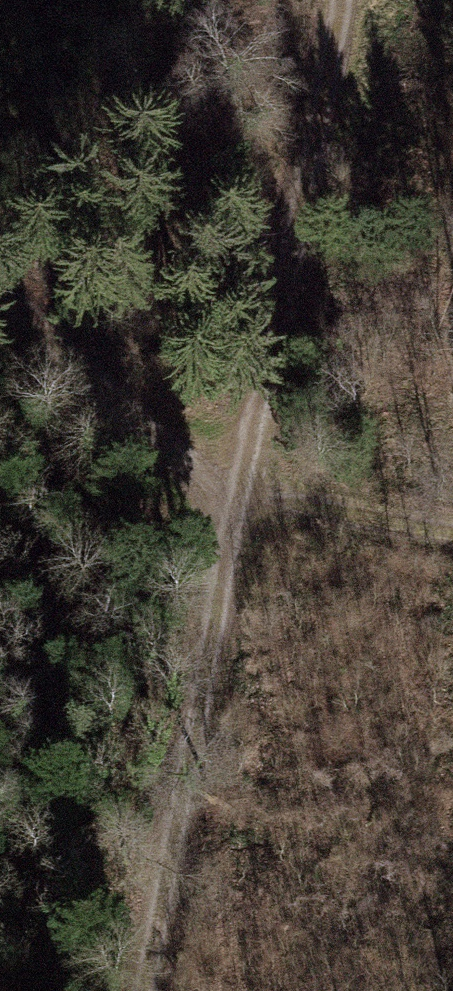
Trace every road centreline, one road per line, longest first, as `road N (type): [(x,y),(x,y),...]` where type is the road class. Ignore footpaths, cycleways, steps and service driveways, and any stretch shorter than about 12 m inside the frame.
road 1 (track): [(337,0),(148,990)]
road 2 (track): [(452,525),(239,492),(0,288)]

